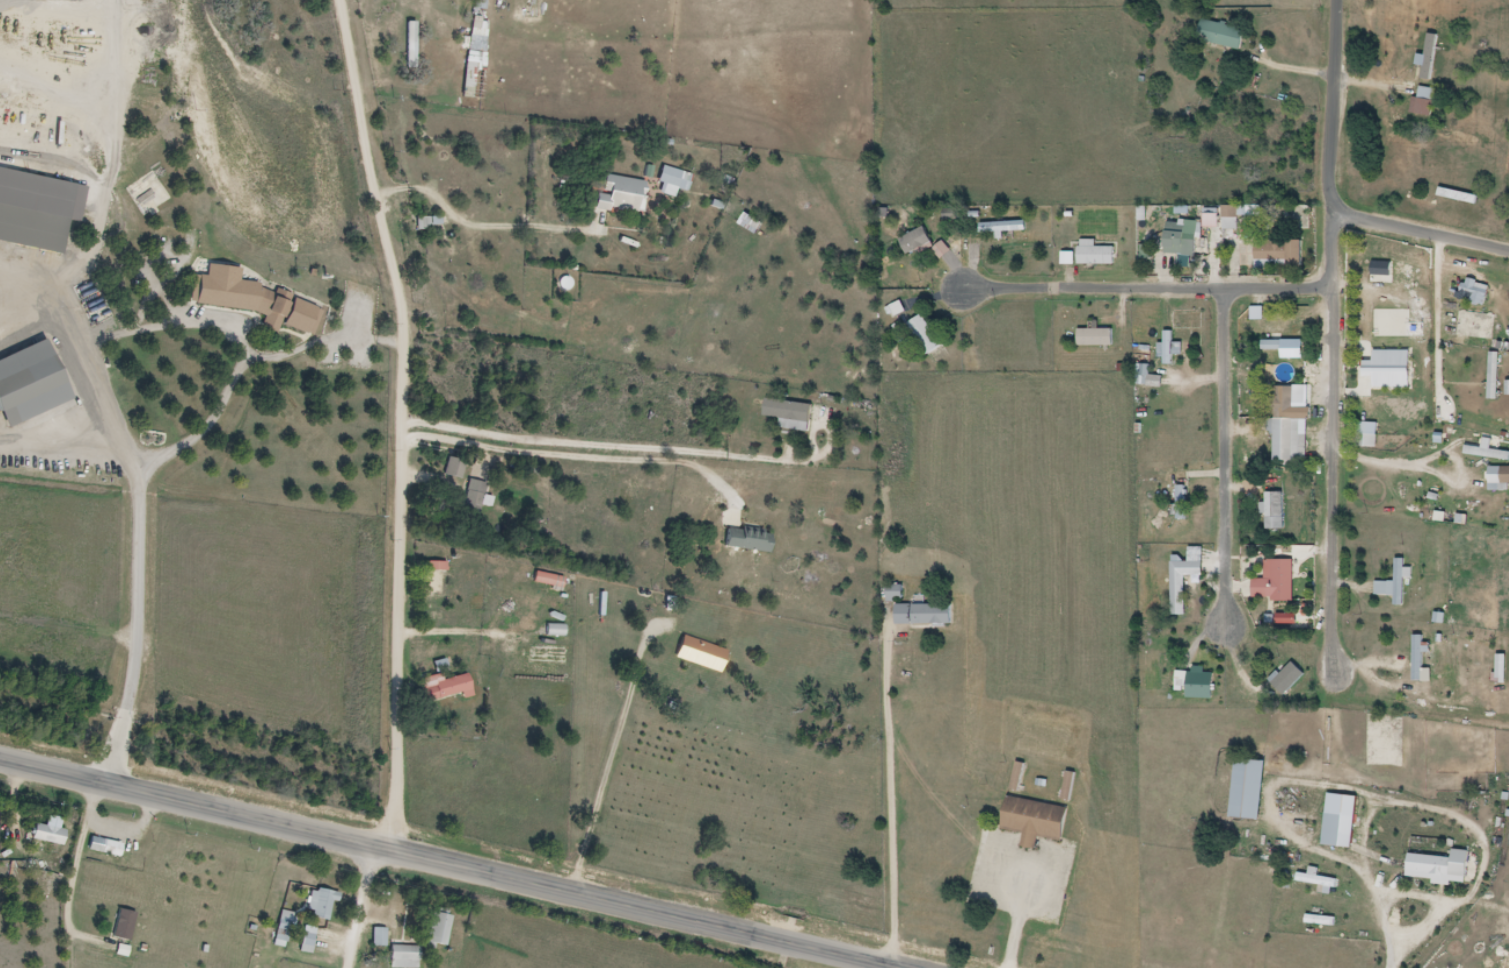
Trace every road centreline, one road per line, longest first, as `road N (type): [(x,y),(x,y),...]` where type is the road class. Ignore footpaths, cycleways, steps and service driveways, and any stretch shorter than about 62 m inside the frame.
road 1 (secondary): [(886,967),(0,761)]
road 2 (residential): [(394,853),(404,318),(340,0)]
road 3 (residential): [(1325,673),(1331,207)]
road 4 (residential): [(1330,285),(944,290)]
road 5 (residential): [(1223,286),(1226,645)]
road 6 (residential): [(1355,967),(1435,890),(1435,826),(1312,742),(1297,717)]
road 7 (residential): [(895,967),(886,617)]
road 8 (residential): [(1331,207),(1336,0)]
road 9 (residential): [(1362,776),(1332,810),(1326,836),(1374,947)]
road 10 (residential): [(1508,248),(1331,207)]
road 11 (residential): [(348,41),(509,28)]
road 12 (residential): [(374,848),(350,967)]

